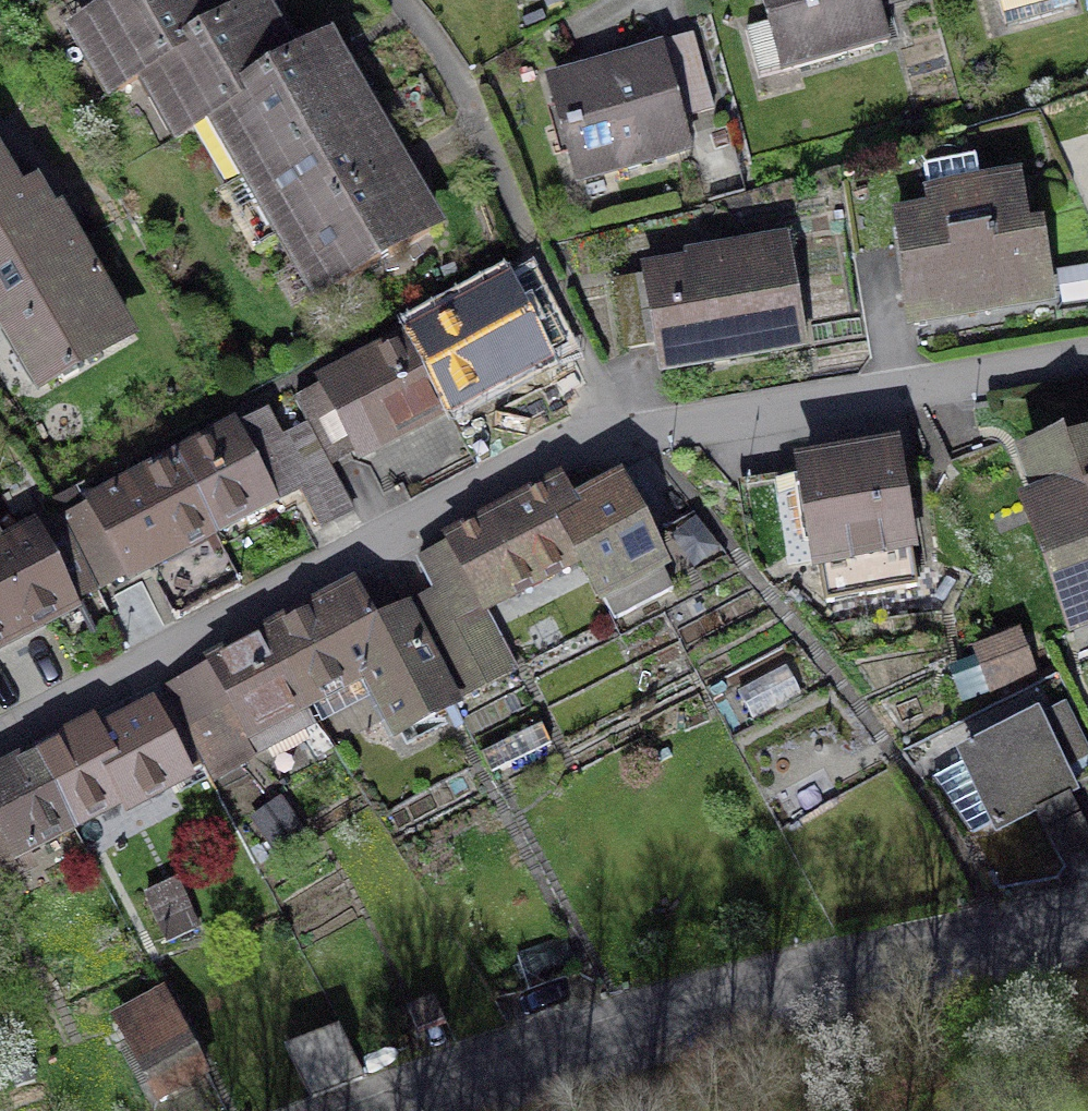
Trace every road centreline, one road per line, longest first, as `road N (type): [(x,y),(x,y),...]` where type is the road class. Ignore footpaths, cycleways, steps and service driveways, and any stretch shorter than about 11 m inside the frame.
road 1 (residential): [(0,744),(628,428),(1087,353)]
road 2 (residential): [(484,1110),(632,1056),(997,961),(1087,947)]

